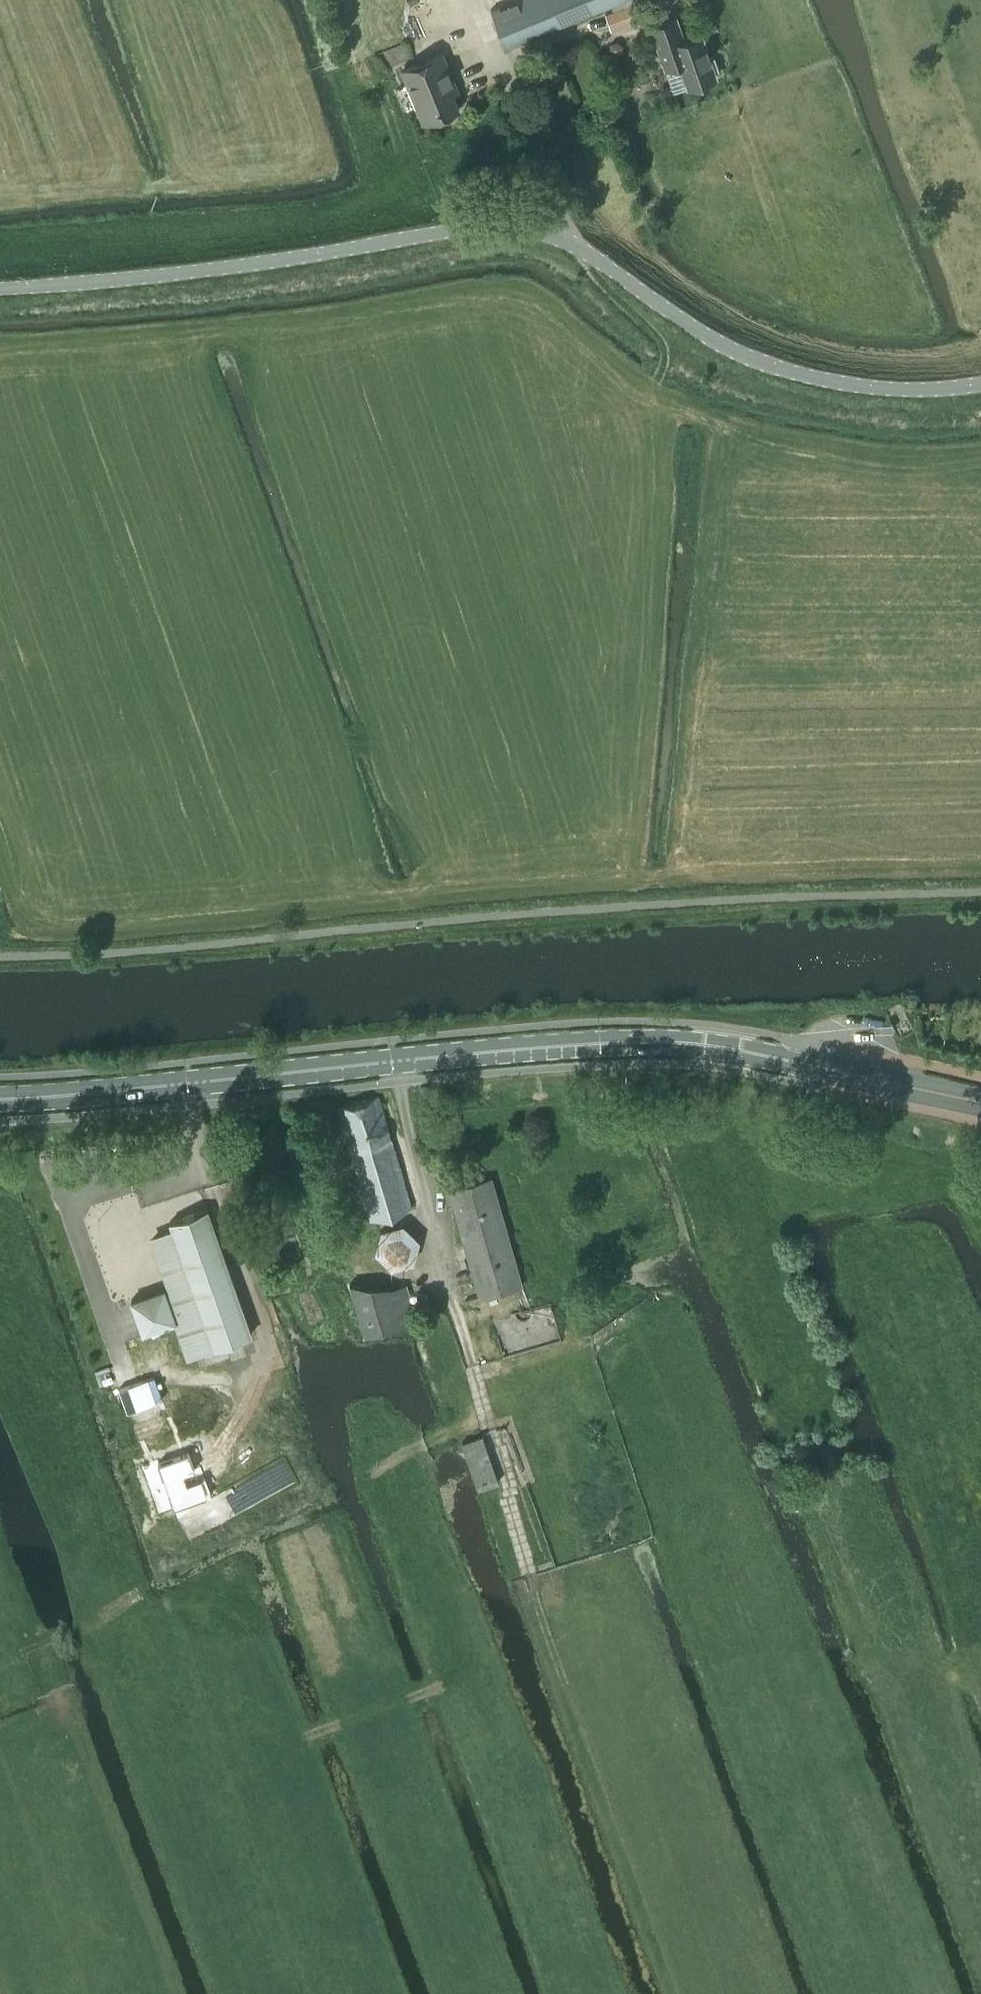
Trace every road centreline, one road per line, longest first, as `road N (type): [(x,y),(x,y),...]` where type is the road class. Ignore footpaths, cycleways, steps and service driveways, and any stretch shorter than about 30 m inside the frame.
road 1 (tertiary): [(0,288),(262,262),(446,231),(525,229),(565,241),(747,357),(858,385),(980,383)]
road 2 (primary): [(624,1042),(0,1094)]
road 3 (primary): [(624,1042),(720,1046),(980,1102)]

